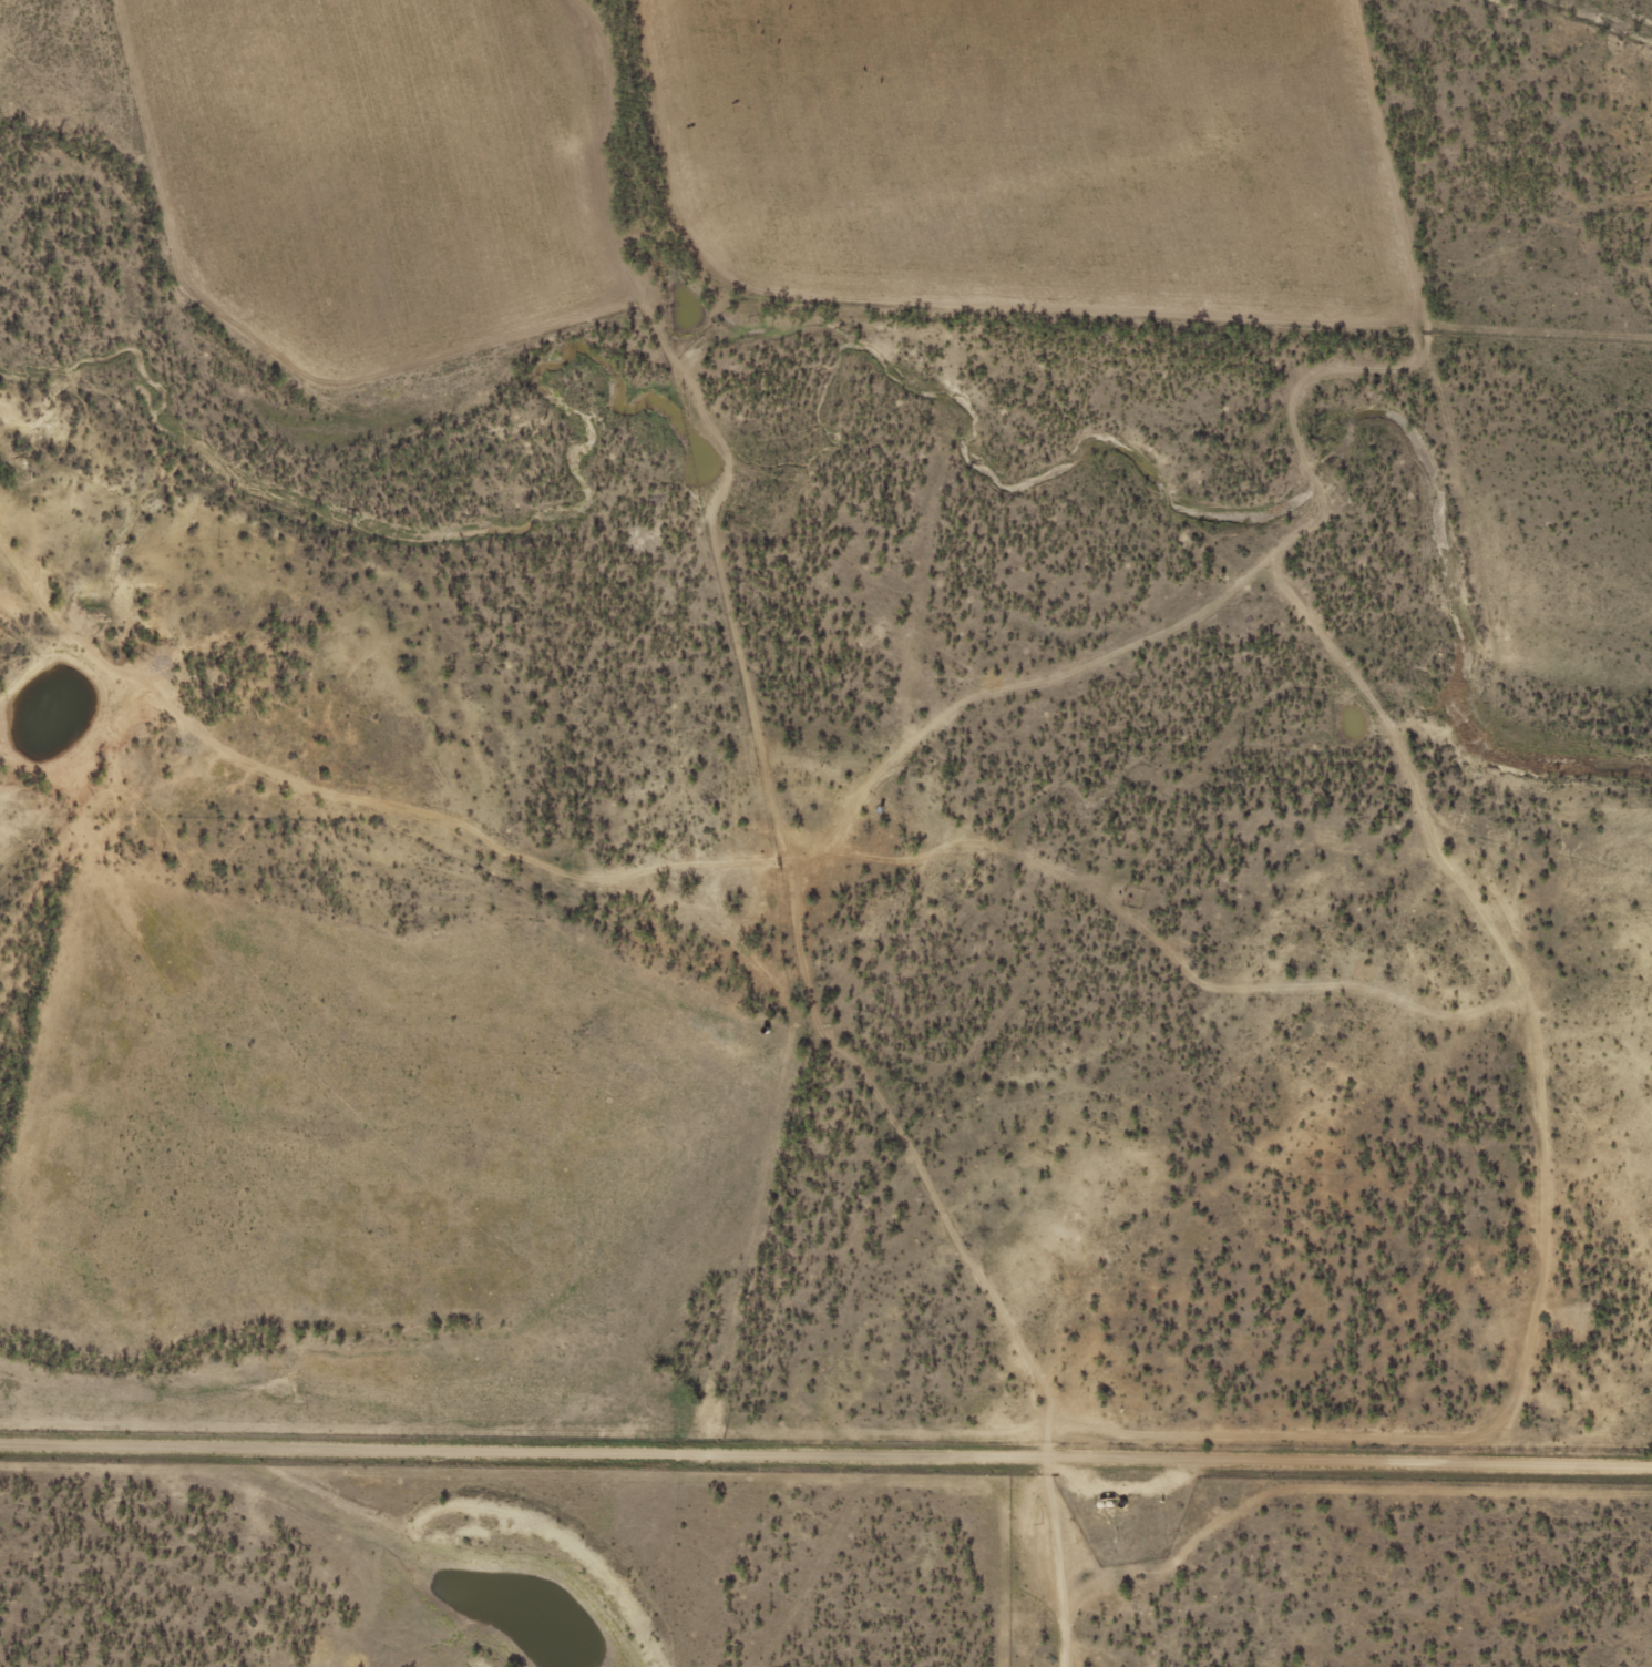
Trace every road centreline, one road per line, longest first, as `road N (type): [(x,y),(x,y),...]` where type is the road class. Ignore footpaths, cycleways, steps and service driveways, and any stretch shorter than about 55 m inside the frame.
road 1 (residential): [(1651,1470),(0,1457)]
road 2 (residential): [(1071,1666),(1033,1464)]

